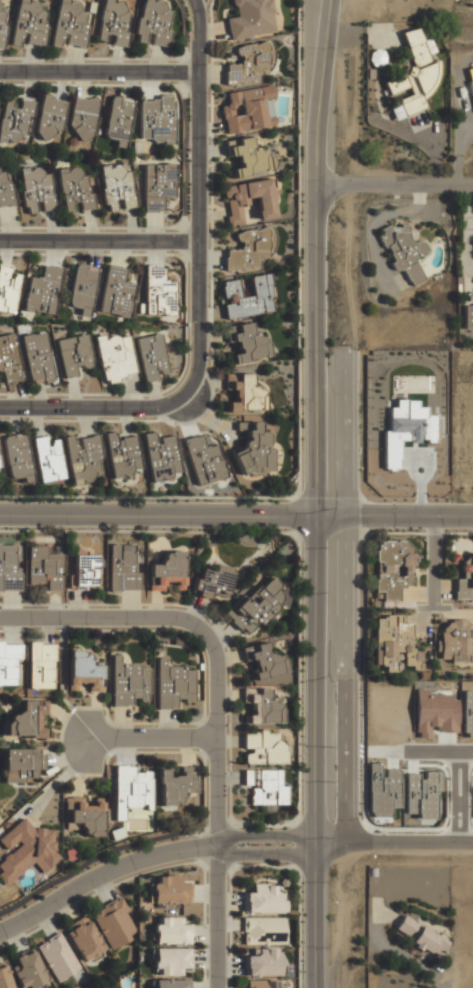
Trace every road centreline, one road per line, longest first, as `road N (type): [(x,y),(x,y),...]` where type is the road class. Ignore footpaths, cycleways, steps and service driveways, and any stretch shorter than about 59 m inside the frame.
road 1 (tertiary): [(315,987),(323,155),(336,0)]
road 2 (tertiary): [(472,515),(0,515)]
road 3 (residential): [(192,0),(199,335),(182,394)]
road 4 (residential): [(217,987),(217,662),(204,632)]
road 5 (residential): [(0,936),(120,866),(217,846)]
road 6 (residential): [(204,632),(174,617),(0,618)]
road 7 (residential): [(0,71),(198,72)]
road 8 (residential): [(0,240),(198,240)]
road 9 (residential): [(182,394),(152,406),(0,407)]
road 10 (residential): [(315,841),(472,843)]
road 11 (residential): [(472,186),(323,185)]
road 12 (residential): [(86,739),(217,738)]

